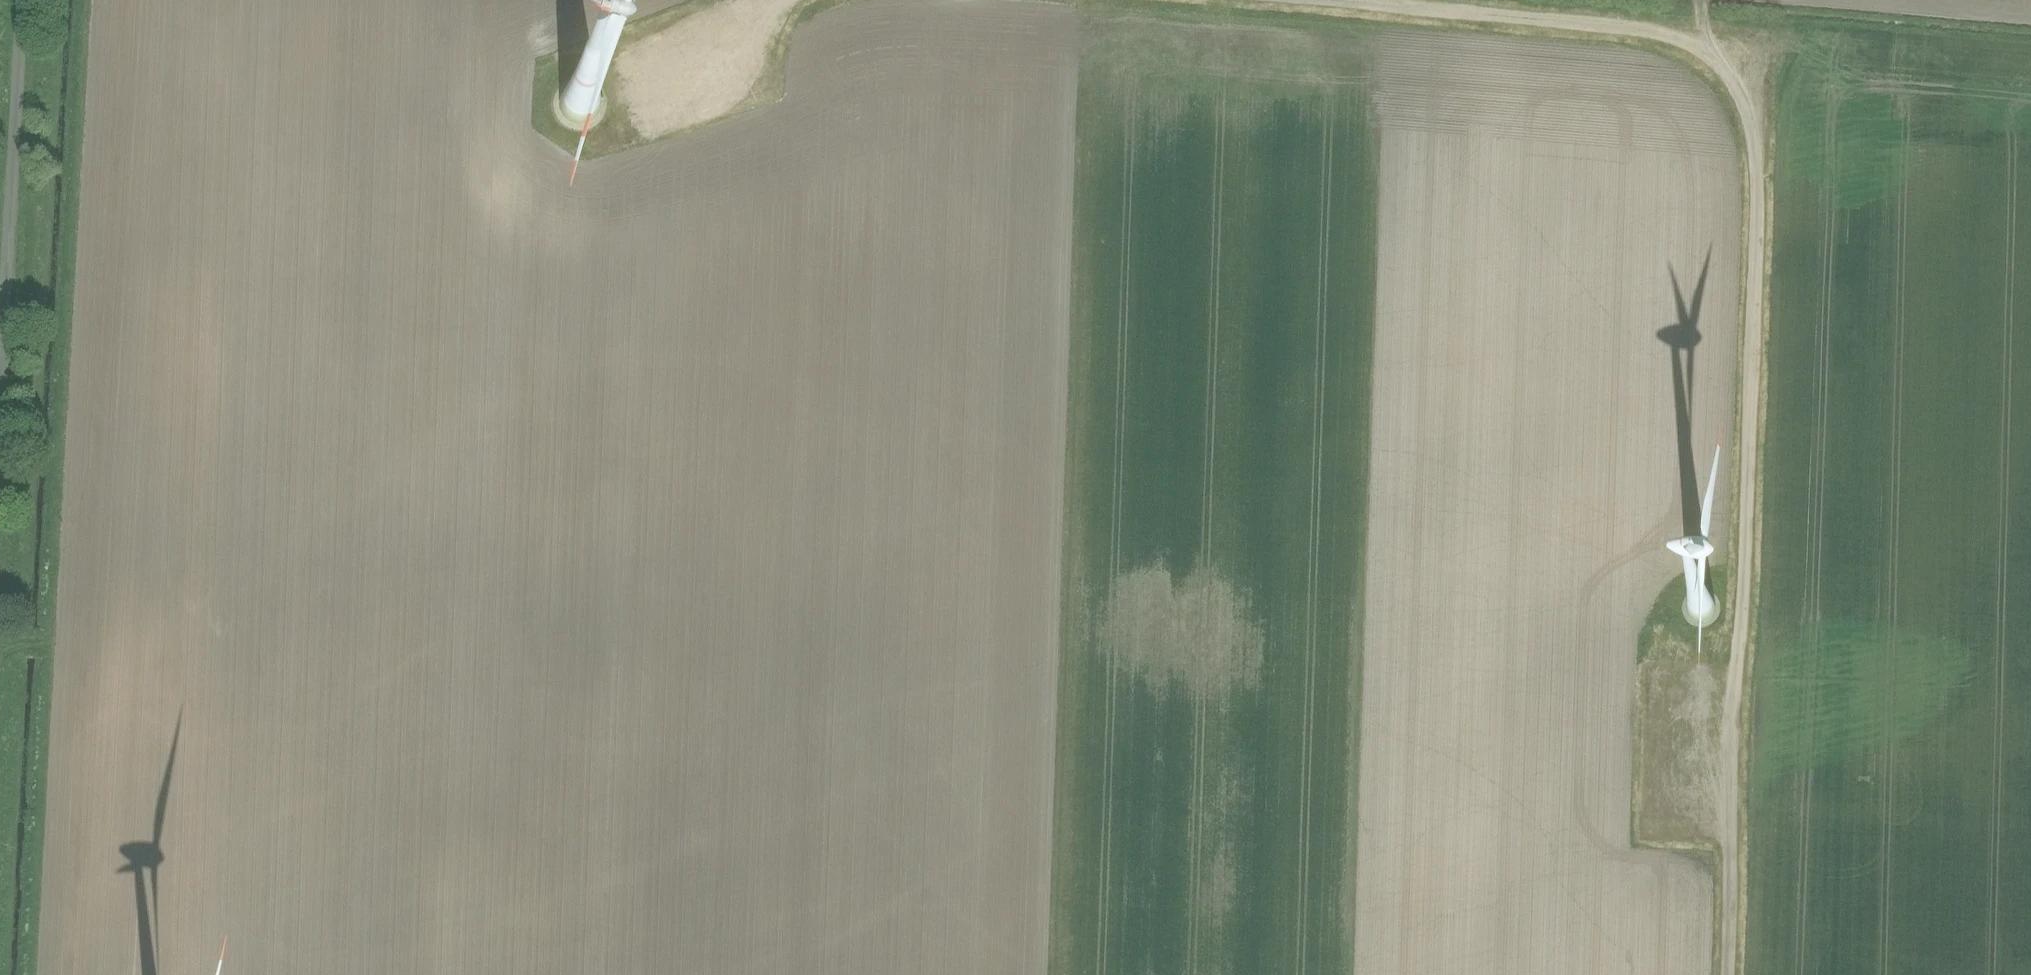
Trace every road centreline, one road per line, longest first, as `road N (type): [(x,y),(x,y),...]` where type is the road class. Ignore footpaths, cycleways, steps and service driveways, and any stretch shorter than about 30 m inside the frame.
road 1 (track): [(1352,0),(1649,27),(1722,49),(1749,99),(1762,173),(1725,974)]
road 2 (track): [(22,0),(0,352)]

